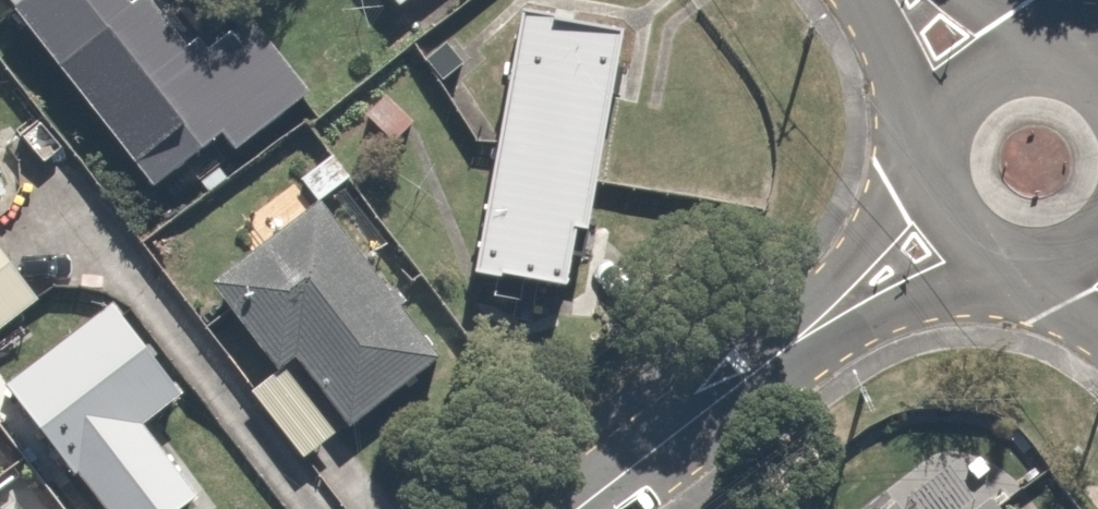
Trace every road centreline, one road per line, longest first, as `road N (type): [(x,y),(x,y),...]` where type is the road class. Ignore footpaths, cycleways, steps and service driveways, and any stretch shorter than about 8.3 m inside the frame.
road 1 (residential): [(953,224),(581,508)]
road 2 (residential): [(1097,244),(1037,265),(976,247),(953,224)]
road 3 (residential): [(953,224),(938,197),(937,134),(972,83)]
road 4 (residential): [(972,83),(1031,62),(1063,65),(1097,85)]

